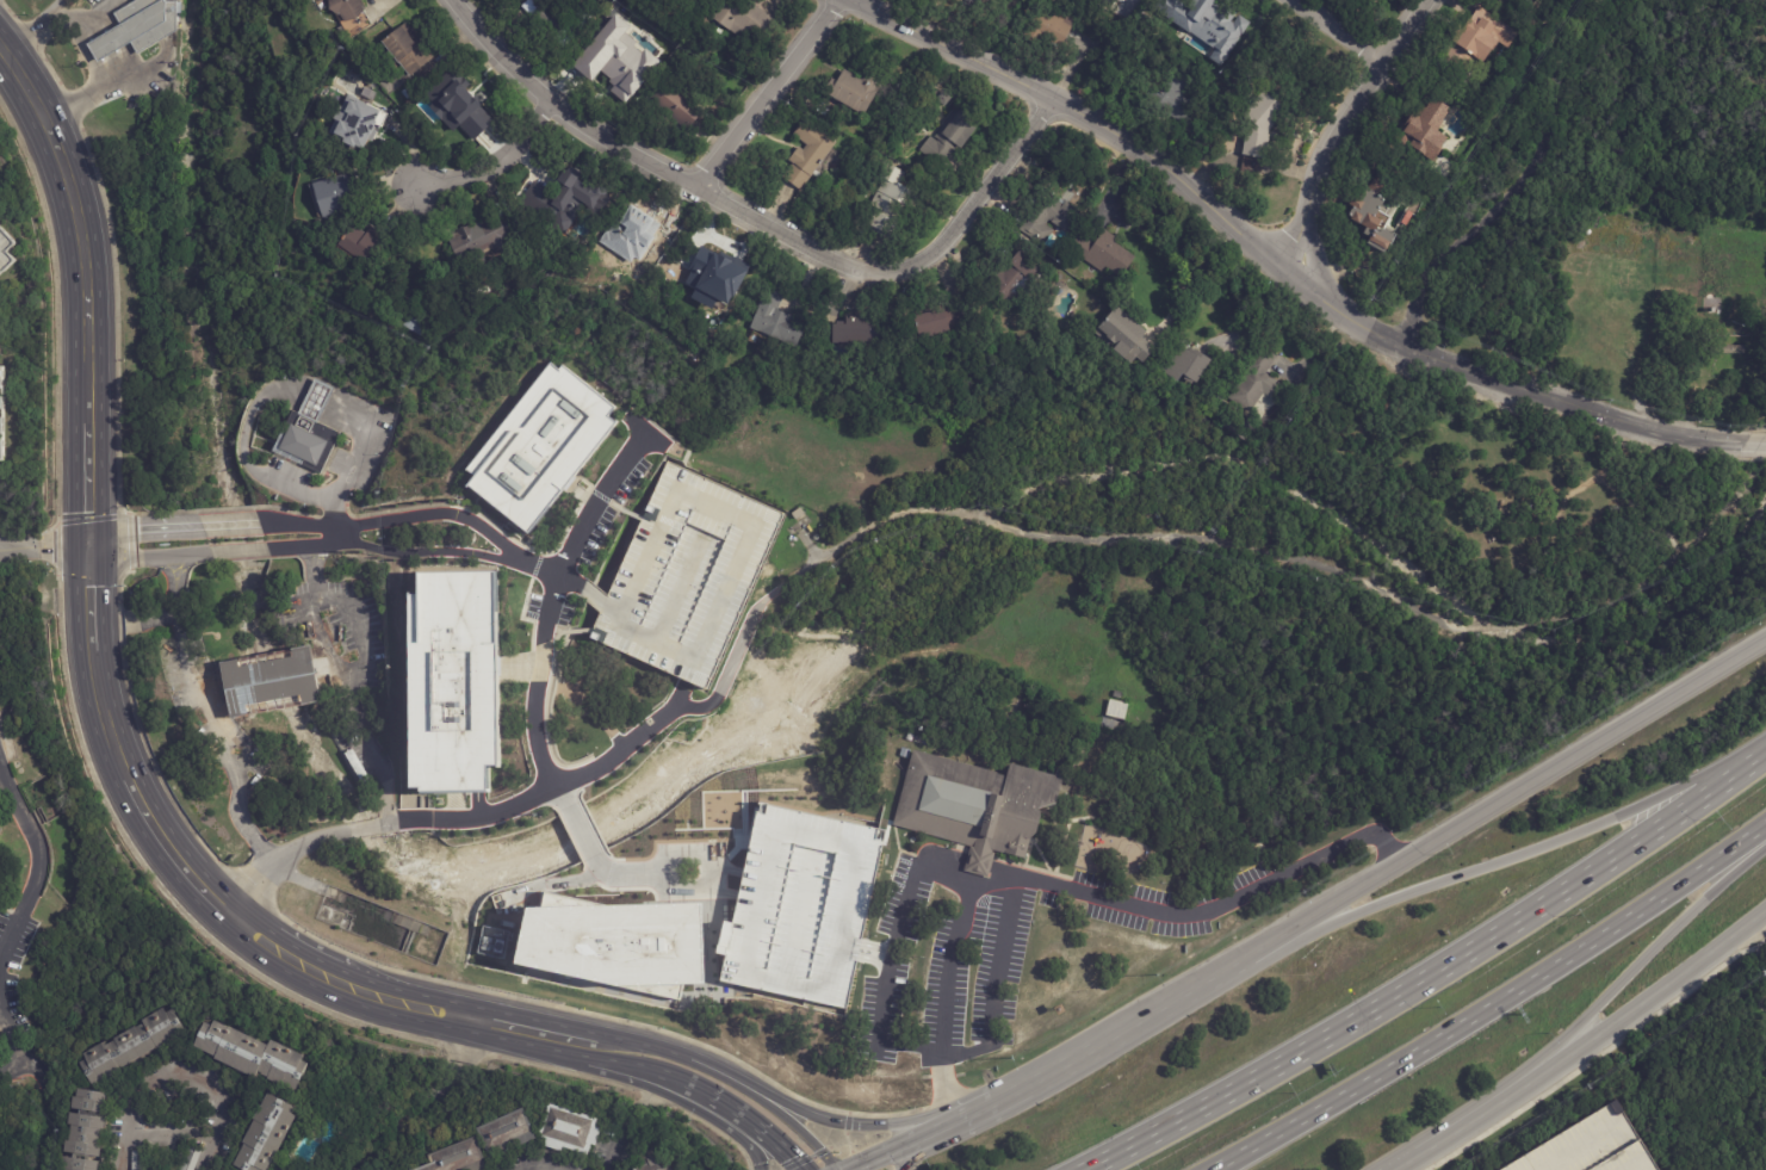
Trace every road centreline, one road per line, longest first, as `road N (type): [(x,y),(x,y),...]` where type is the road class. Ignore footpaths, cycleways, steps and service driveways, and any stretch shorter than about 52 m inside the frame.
road 1 (motorway): [(1754,757),(1445,970),(1090,1169)]
road 2 (residential): [(1053,101),(942,247),(892,272),(855,270),(589,129),(510,63),(455,0)]
road 3 (motorway): [(1214,1169),(1475,1019),(1765,826)]
road 4 (residential): [(835,550),(758,605),(712,704),(651,725),(558,788),(500,813),(376,827)]
road 5 (primary): [(88,545),(81,237),(51,138),(0,48)]
road 6 (tertiary): [(1745,446),(1655,435),(1399,349),(1276,265)]
road 7 (tertiary): [(1276,265),(1117,137),(849,0)]
road 8 (motorway): [(1754,757),(1524,856),(1285,939)]
road 9 (motorway): [(1467,1128),(1765,846)]
road 10 (residential): [(1598,0),(1566,48),(1524,172),(1439,261),(1399,349)]
road 11 (secondary): [(1467,1128),(1765,912)]
road 12 (secondary): [(1765,646),(1473,822)]
road 13 (residential): [(1425,0),(1330,143),(1307,223),(1276,265)]
road 14 (primary): [(126,779),(93,662),(88,545)]
road 15 (residential): [(845,0),(696,186)]
road 16 (secondary): [(1285,939),(1091,1050)]
road 17 (secondary): [(1473,822),(1285,939)]
road 18 (primary): [(922,1134),(812,1118),(741,1084)]
road 19 (primary): [(741,1084),(645,1045),(582,1044)]
road 20 (residential): [(553,101),(500,161),(421,186)]
road 21 (residential): [(354,831),(269,865),(222,909)]
road 22 (primary): [(340,984),(277,952),(222,909)]
road 23 (primary): [(582,1044),(708,1106)]
road 24 (primary): [(464,1019),(340,984)]
road 25 (primary): [(828,1169),(811,1140),(741,1084)]
road 26 (primary): [(582,1044),(464,1019)]

